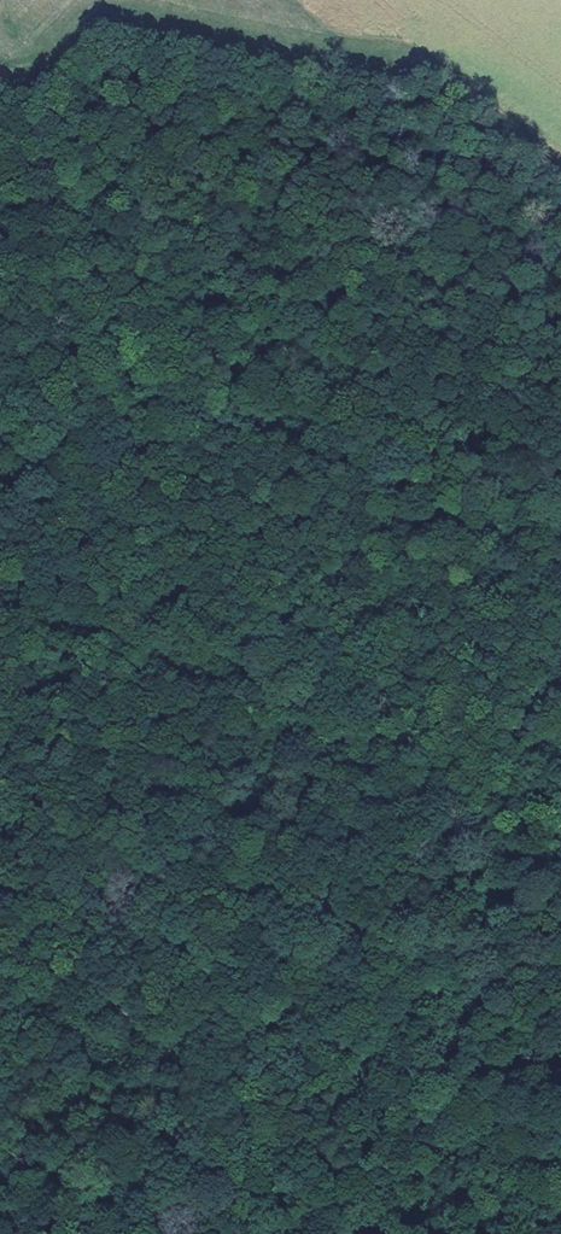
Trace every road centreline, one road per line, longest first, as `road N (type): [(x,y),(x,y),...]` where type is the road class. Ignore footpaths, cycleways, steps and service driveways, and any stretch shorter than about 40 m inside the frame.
road 1 (track): [(275,1114),(560,750)]
road 2 (track): [(560,487),(359,436),(208,336)]
road 3 (track): [(208,336),(0,177)]
road 4 (track): [(187,1233),(275,1114)]

